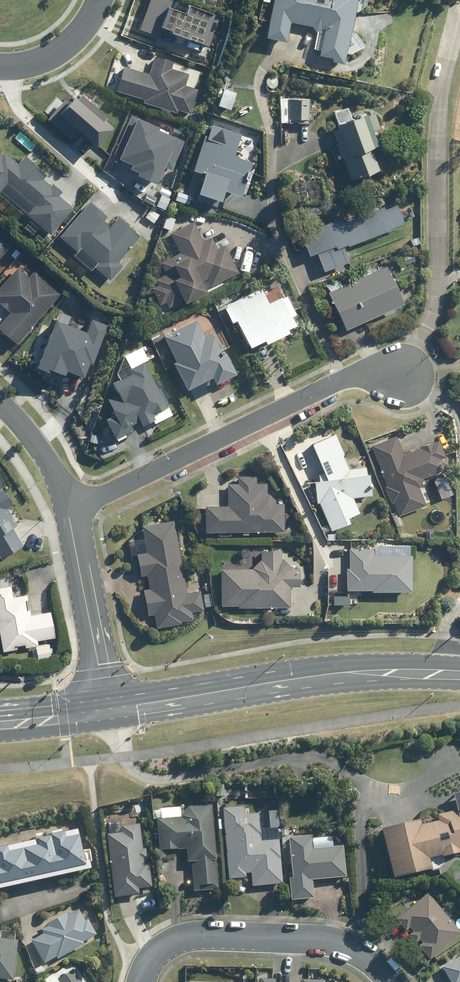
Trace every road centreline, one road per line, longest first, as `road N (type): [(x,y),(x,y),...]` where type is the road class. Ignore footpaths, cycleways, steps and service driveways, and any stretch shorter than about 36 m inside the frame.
road 1 (residential): [(459,26),(438,137),(438,291),(400,378)]
road 2 (residential): [(400,378),(357,372),(69,507)]
road 3 (secondary): [(459,674),(352,674),(109,705)]
road 4 (residential): [(140,981),(165,943),(207,934),(336,941),(378,963),(393,981)]
road 5 (tertiary): [(109,705),(82,565)]
road 6 (residential): [(101,0),(62,49),(42,61),(0,64)]
road 7 (tertiary): [(0,404),(40,449),(69,507)]

